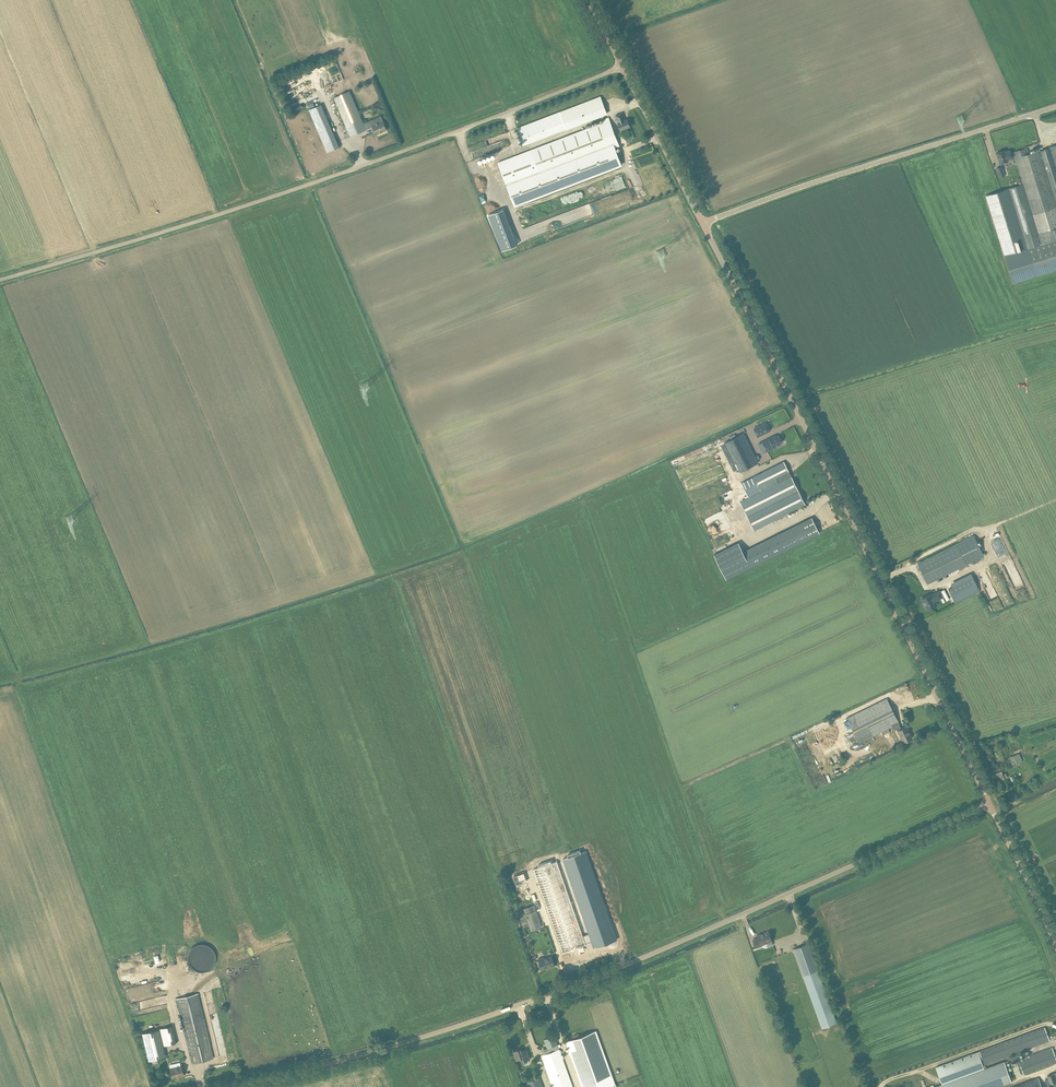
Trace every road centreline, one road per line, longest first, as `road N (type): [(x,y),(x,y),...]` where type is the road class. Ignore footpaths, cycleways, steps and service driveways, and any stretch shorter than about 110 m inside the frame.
road 1 (unclassified): [(232,1086),(545,996),(989,804)]
road 2 (unclassified): [(0,279),(361,166),(625,65)]
road 3 (tertiary): [(989,804),(703,224)]
road 4 (unclassified): [(703,224),(1055,107)]
road 5 (tertiary): [(703,224),(625,65)]
road 6 (tertiary): [(1055,947),(989,804)]

